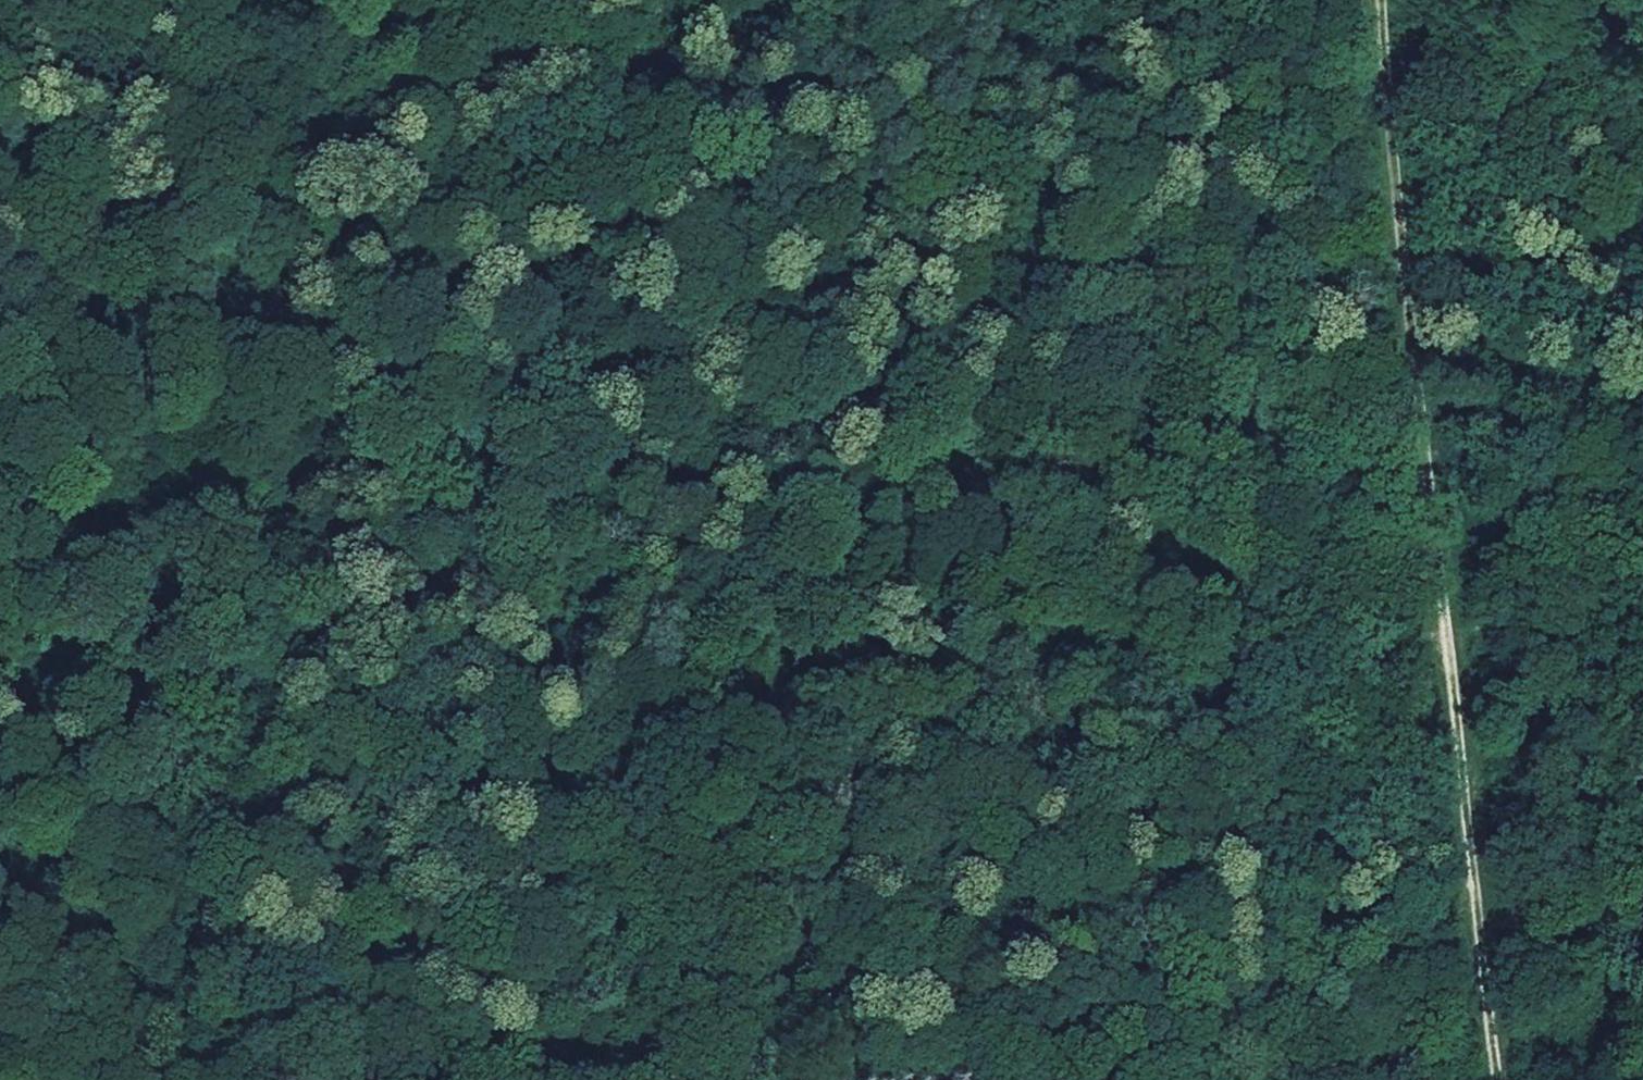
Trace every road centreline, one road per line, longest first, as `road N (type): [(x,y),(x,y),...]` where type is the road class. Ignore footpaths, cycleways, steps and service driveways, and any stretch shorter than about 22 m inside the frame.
road 1 (track): [(1382,0),(1507,1079)]

